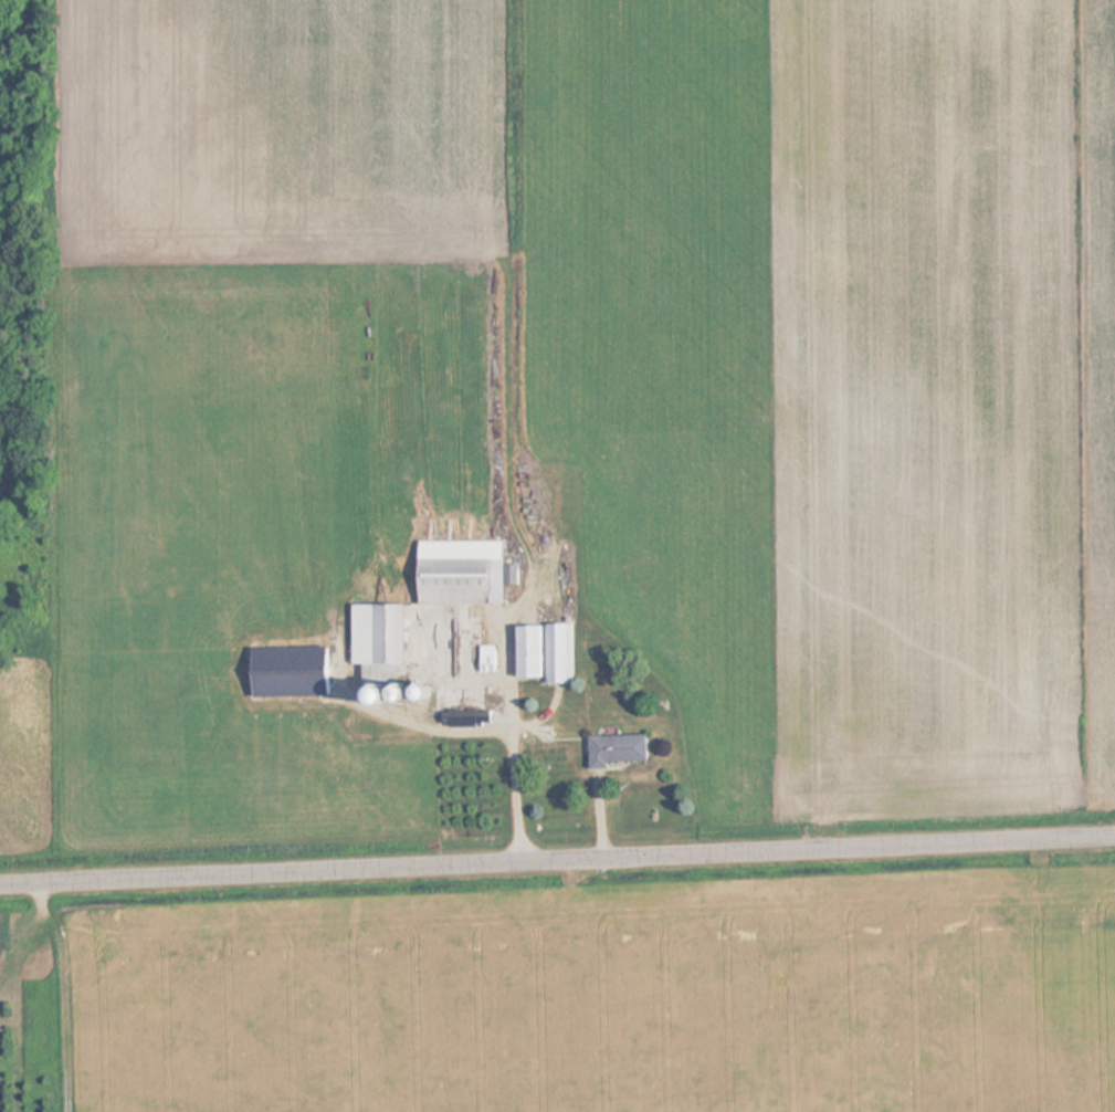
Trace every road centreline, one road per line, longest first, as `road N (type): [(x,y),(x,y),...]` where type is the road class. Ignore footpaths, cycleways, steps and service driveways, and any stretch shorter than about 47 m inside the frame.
road 1 (secondary): [(0,884),(1114,836)]

